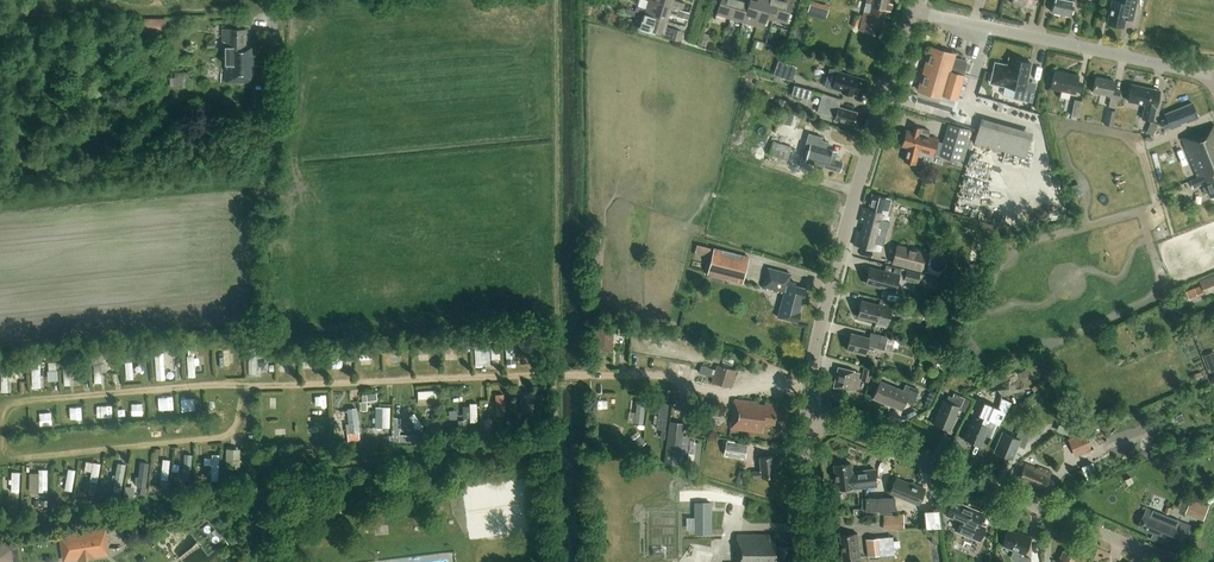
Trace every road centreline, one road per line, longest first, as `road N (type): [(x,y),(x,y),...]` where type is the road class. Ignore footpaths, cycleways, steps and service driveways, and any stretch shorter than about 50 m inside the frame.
road 1 (track): [(807,389),(778,383),(724,395),(647,377),(580,375),(192,386),(3,405),(0,450),(10,460),(221,439),(233,427)]
road 2 (unclassified): [(806,412),(840,237),(911,12)]
road 3 (unclassified): [(1171,561),(806,412)]
road 4 (residential): [(911,12),(1208,74)]
road 5 (residential): [(273,0),(272,205)]
road 6 (residential): [(818,561),(806,412)]

